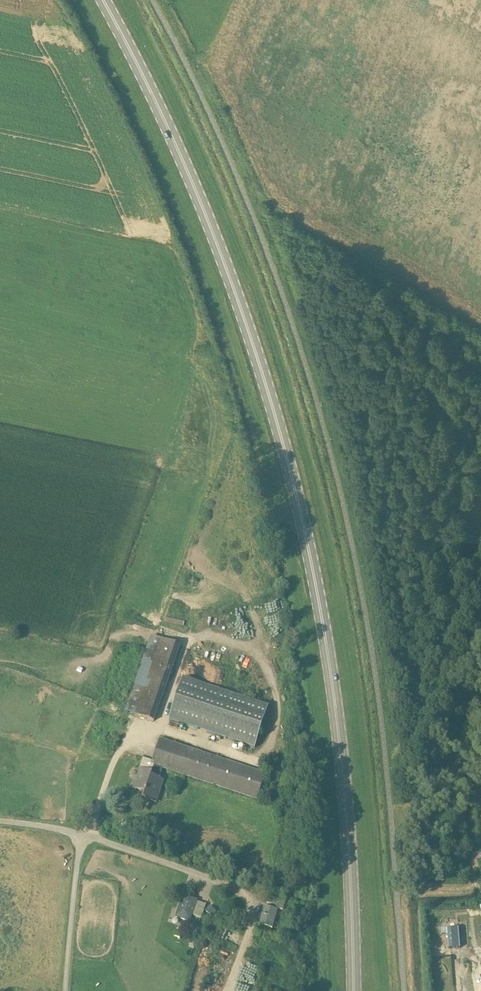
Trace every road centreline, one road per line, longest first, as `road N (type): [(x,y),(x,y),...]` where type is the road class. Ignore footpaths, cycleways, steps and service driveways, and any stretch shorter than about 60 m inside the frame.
road 1 (secondary): [(352,990),(346,796),(301,505),(259,357),(195,186),(100,0)]

